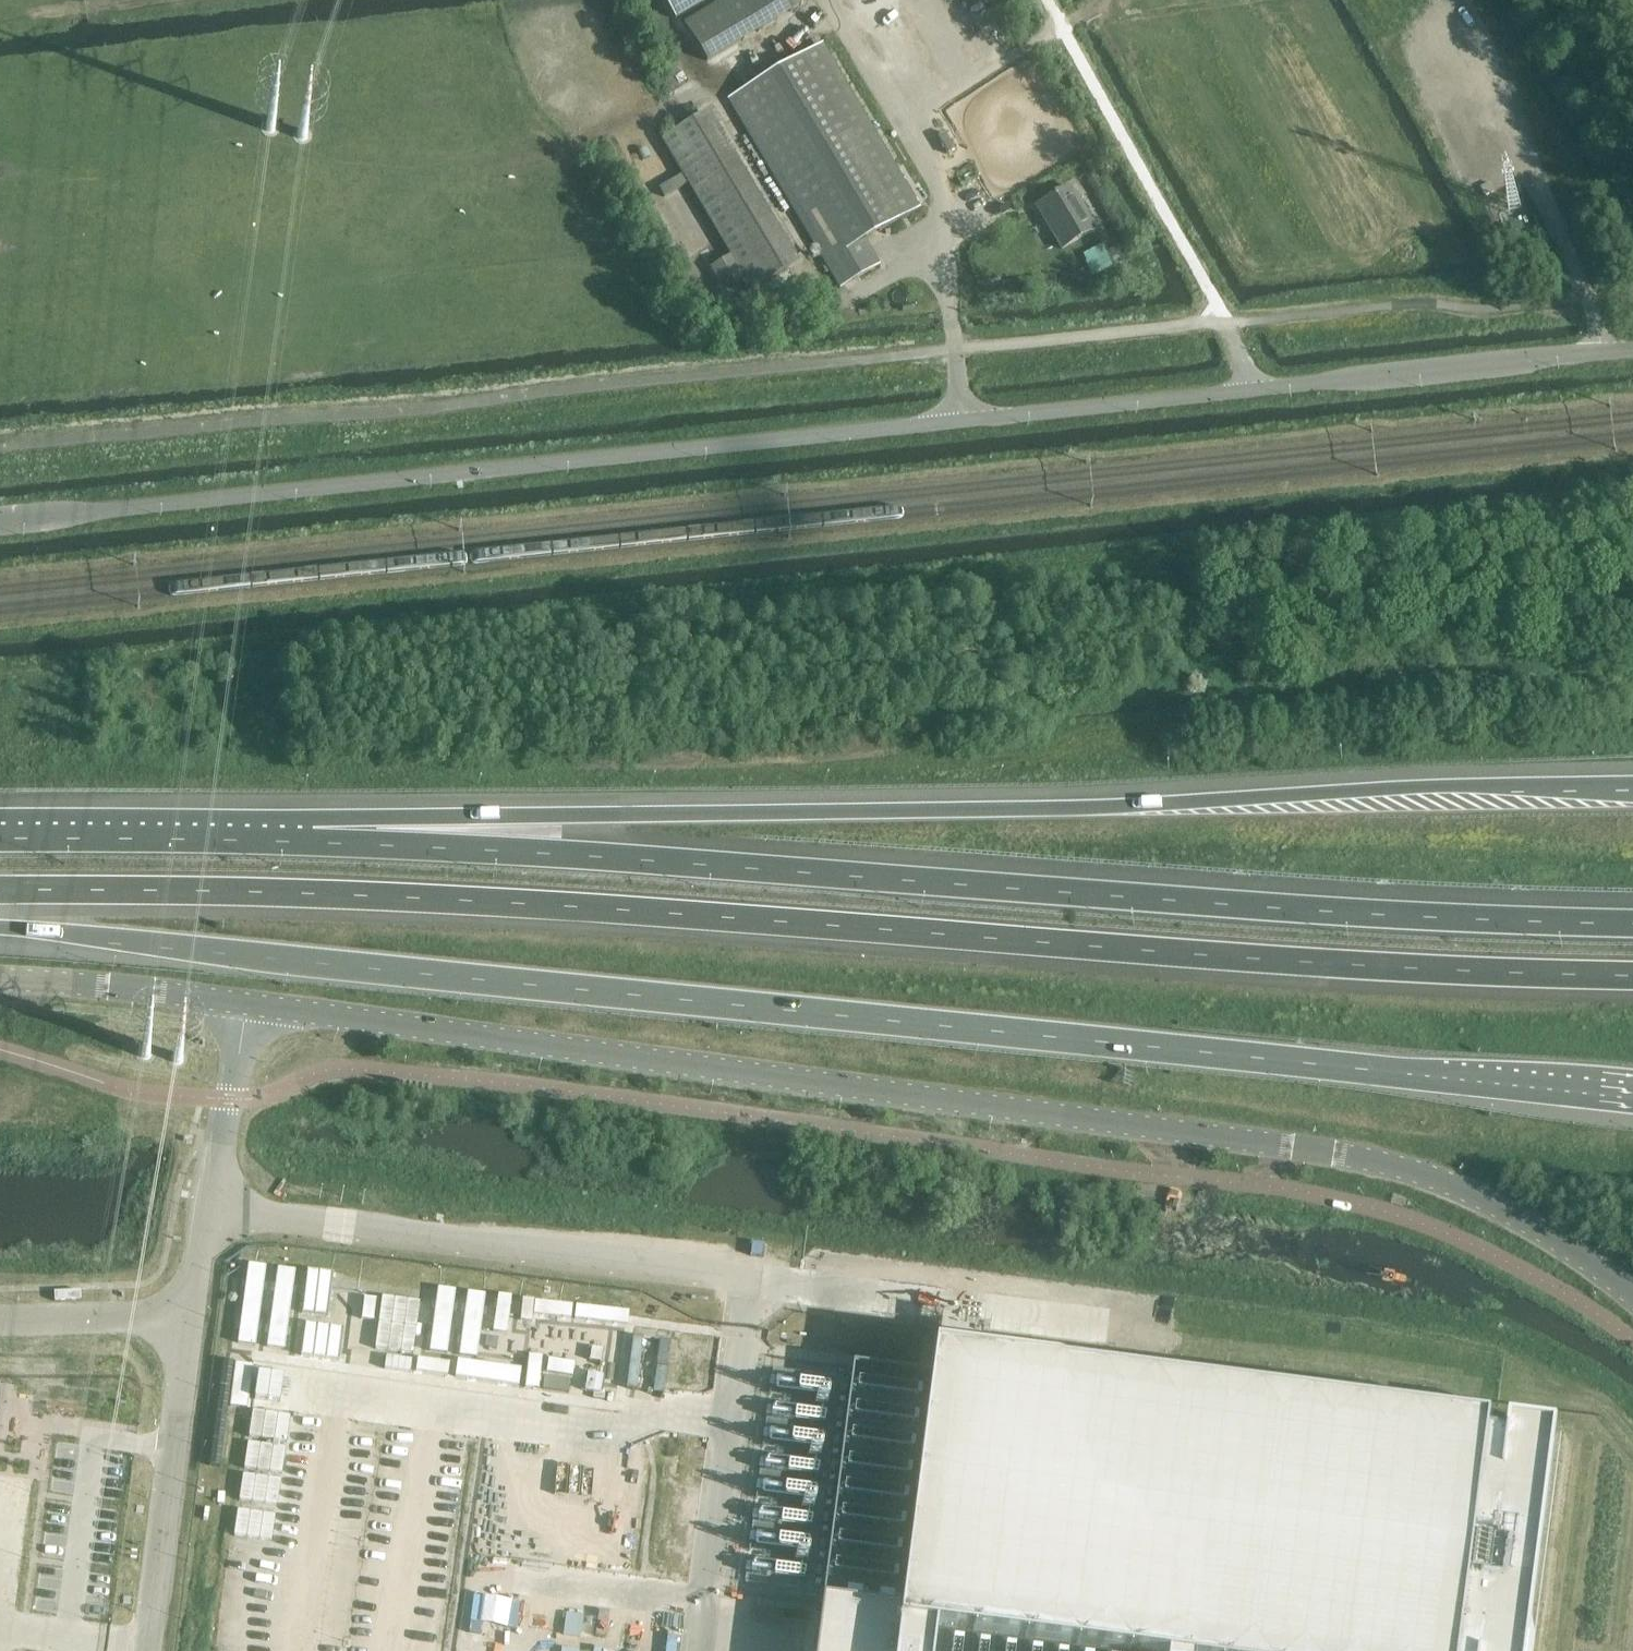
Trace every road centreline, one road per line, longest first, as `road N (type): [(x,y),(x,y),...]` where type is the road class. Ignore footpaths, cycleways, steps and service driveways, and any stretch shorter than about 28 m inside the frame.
road 1 (unclassified): [(0,523),(1632,350)]
road 2 (motorway): [(0,925),(1458,1080),(1632,1091)]
road 3 (motorway): [(0,889),(626,909),(1405,968),(1632,976)]
road 4 (secondary): [(242,1001),(1375,1162),(1491,1203),(1632,1298)]
road 5 (motorway): [(1632,926),(1254,909),(314,843)]
road 6 (motorway): [(1632,785),(625,816),(314,843)]
road 7 (track): [(746,1271),(1445,1358)]
road 8 (unclassified): [(207,1211),(746,1271)]
road 9 (track): [(835,0),(945,192),(964,421)]
road 10 (track): [(1597,354),(1575,265),(1463,21)]
road 11 (unclassified): [(187,1319),(144,1650)]
road 12 (motorway): [(314,843),(0,839)]
road 13 (track): [(718,79),(639,129),(629,150),(707,283)]
road 14 (track): [(649,0),(697,72),(718,79),(843,14)]
road 15 (secondary): [(0,983),(242,1001)]
road 16 (unclassified): [(242,1001),(207,1211)]
road 17 (unclassified): [(187,1319),(0,1321)]

